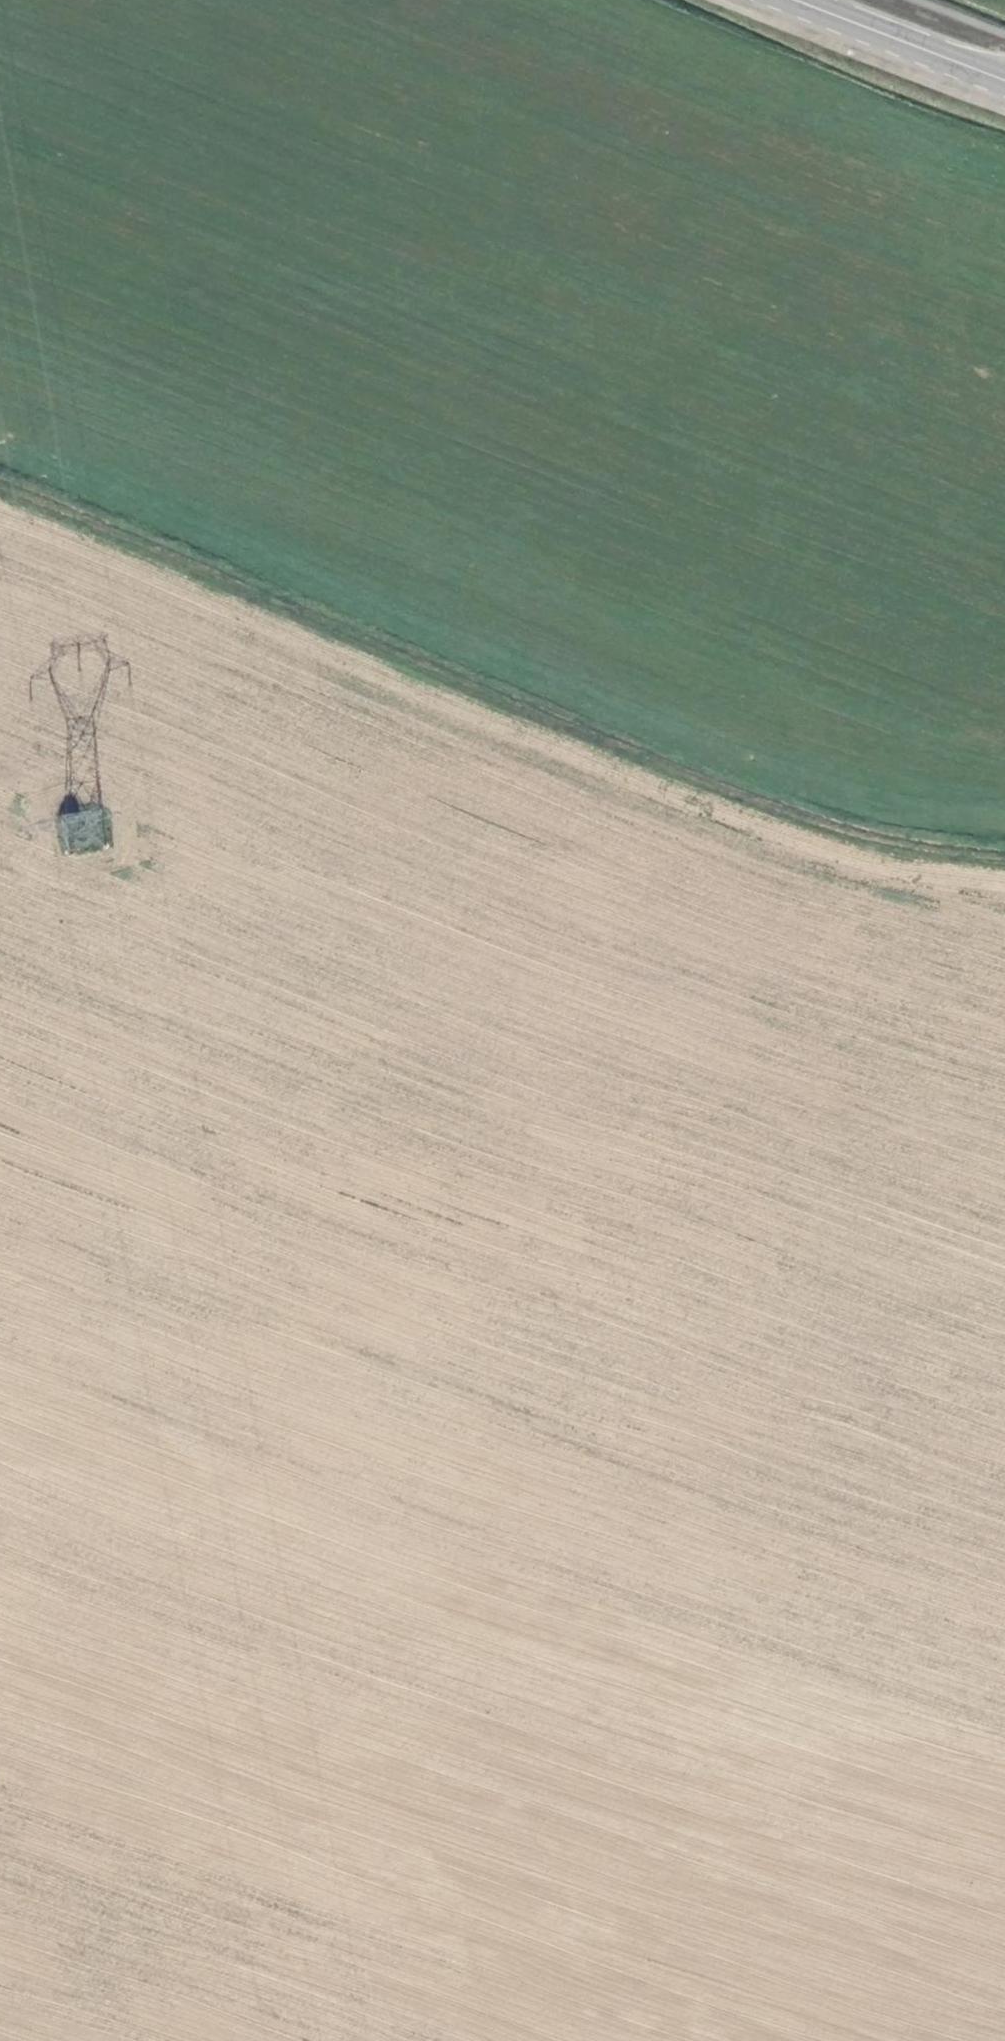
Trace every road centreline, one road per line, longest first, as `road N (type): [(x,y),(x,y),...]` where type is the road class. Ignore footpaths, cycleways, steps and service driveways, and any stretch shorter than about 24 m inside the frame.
road 1 (track): [(1004,856),(747,800),(0,478)]
road 2 (primary): [(810,0),(1004,76)]

